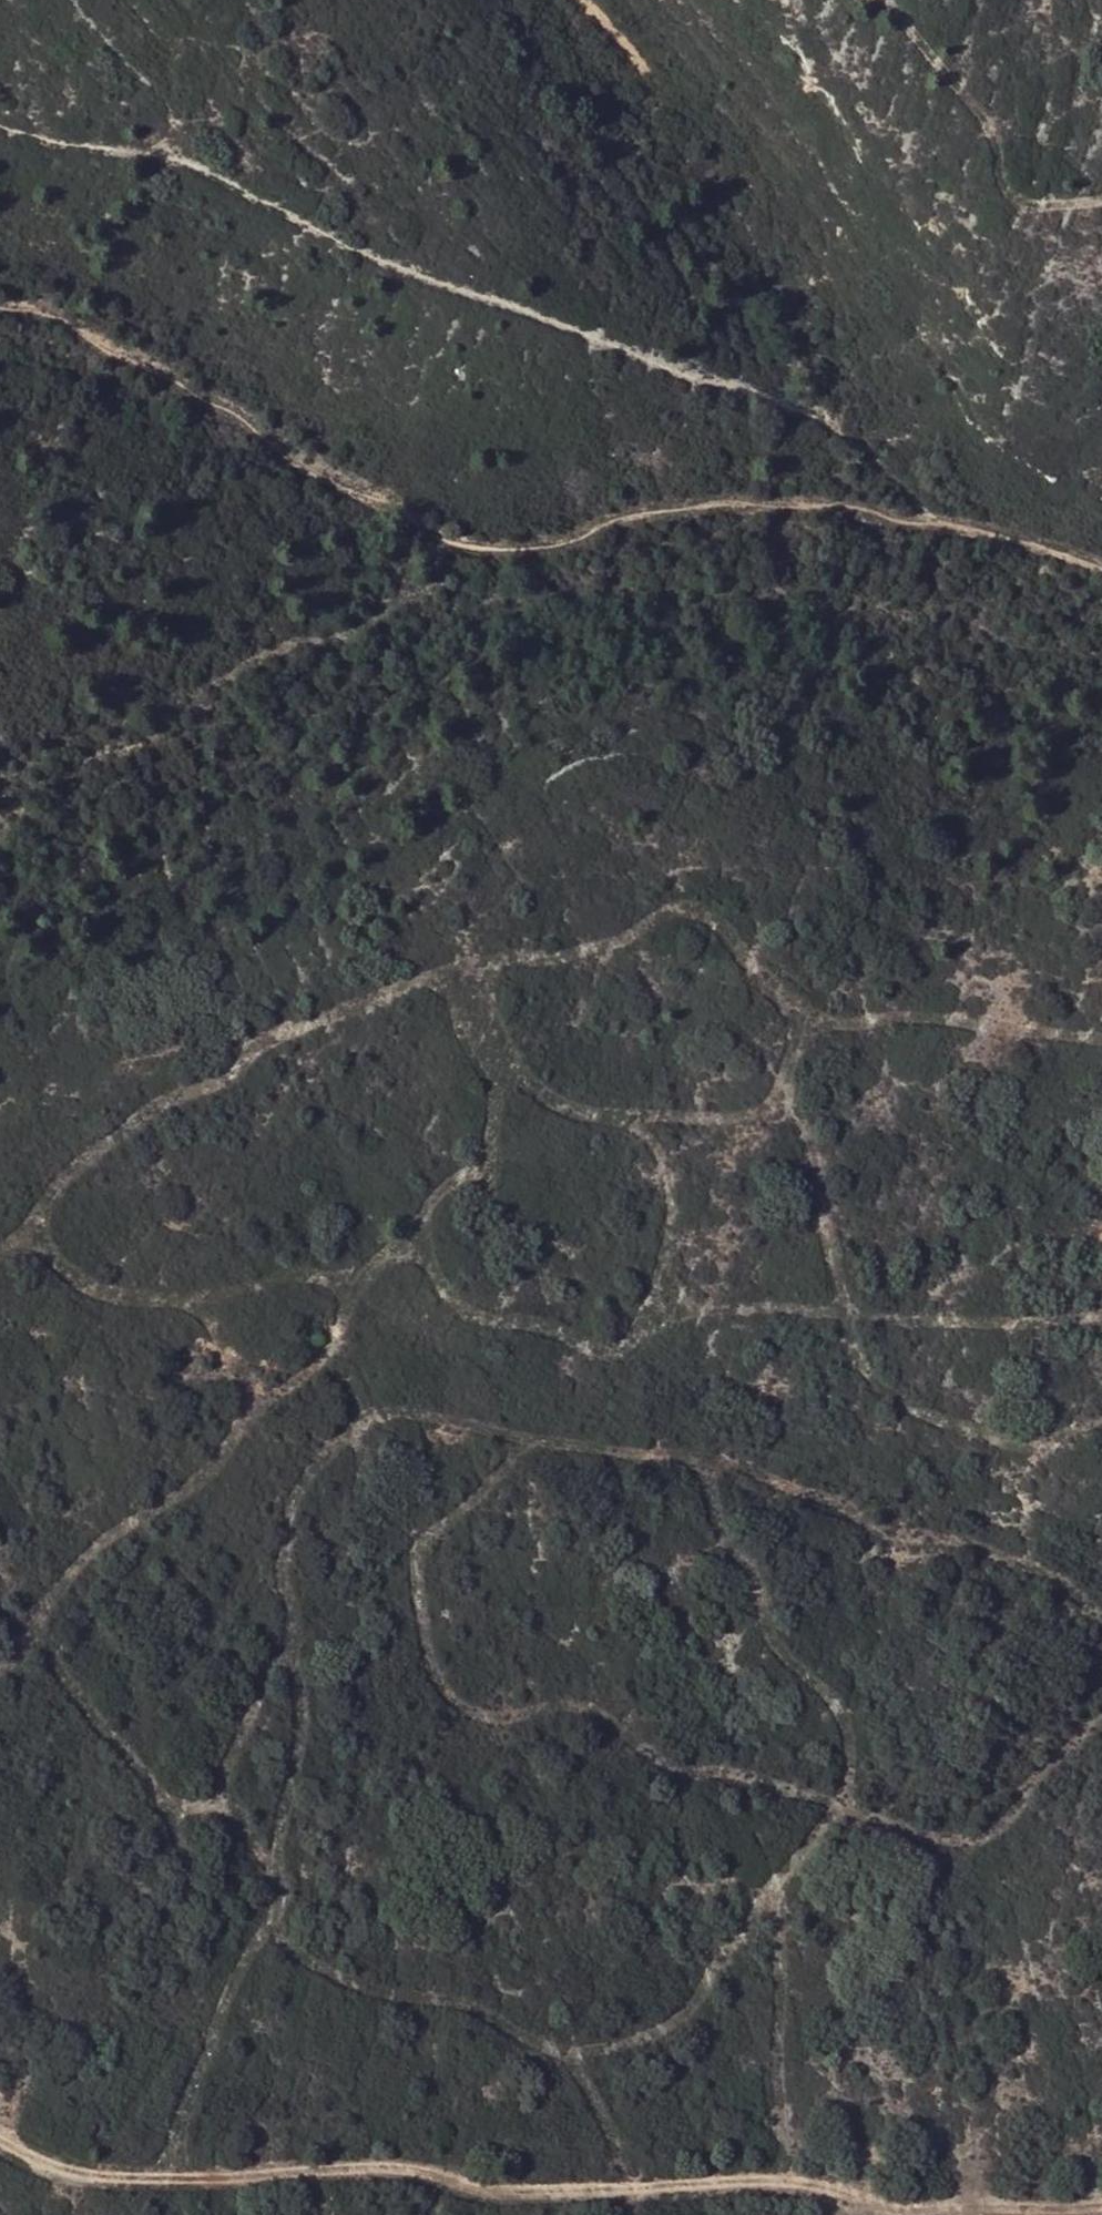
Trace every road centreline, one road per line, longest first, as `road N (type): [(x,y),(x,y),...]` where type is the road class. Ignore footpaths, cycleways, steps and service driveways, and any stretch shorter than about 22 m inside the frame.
road 1 (track): [(0,124),(217,168),(446,279),(788,398),(879,452),(927,508),(1013,530),(1101,567)]
road 2 (track): [(565,2214),(513,2212),(415,2184),(85,2202),(0,2160)]
road 3 (track): [(1101,2205),(646,2214)]

